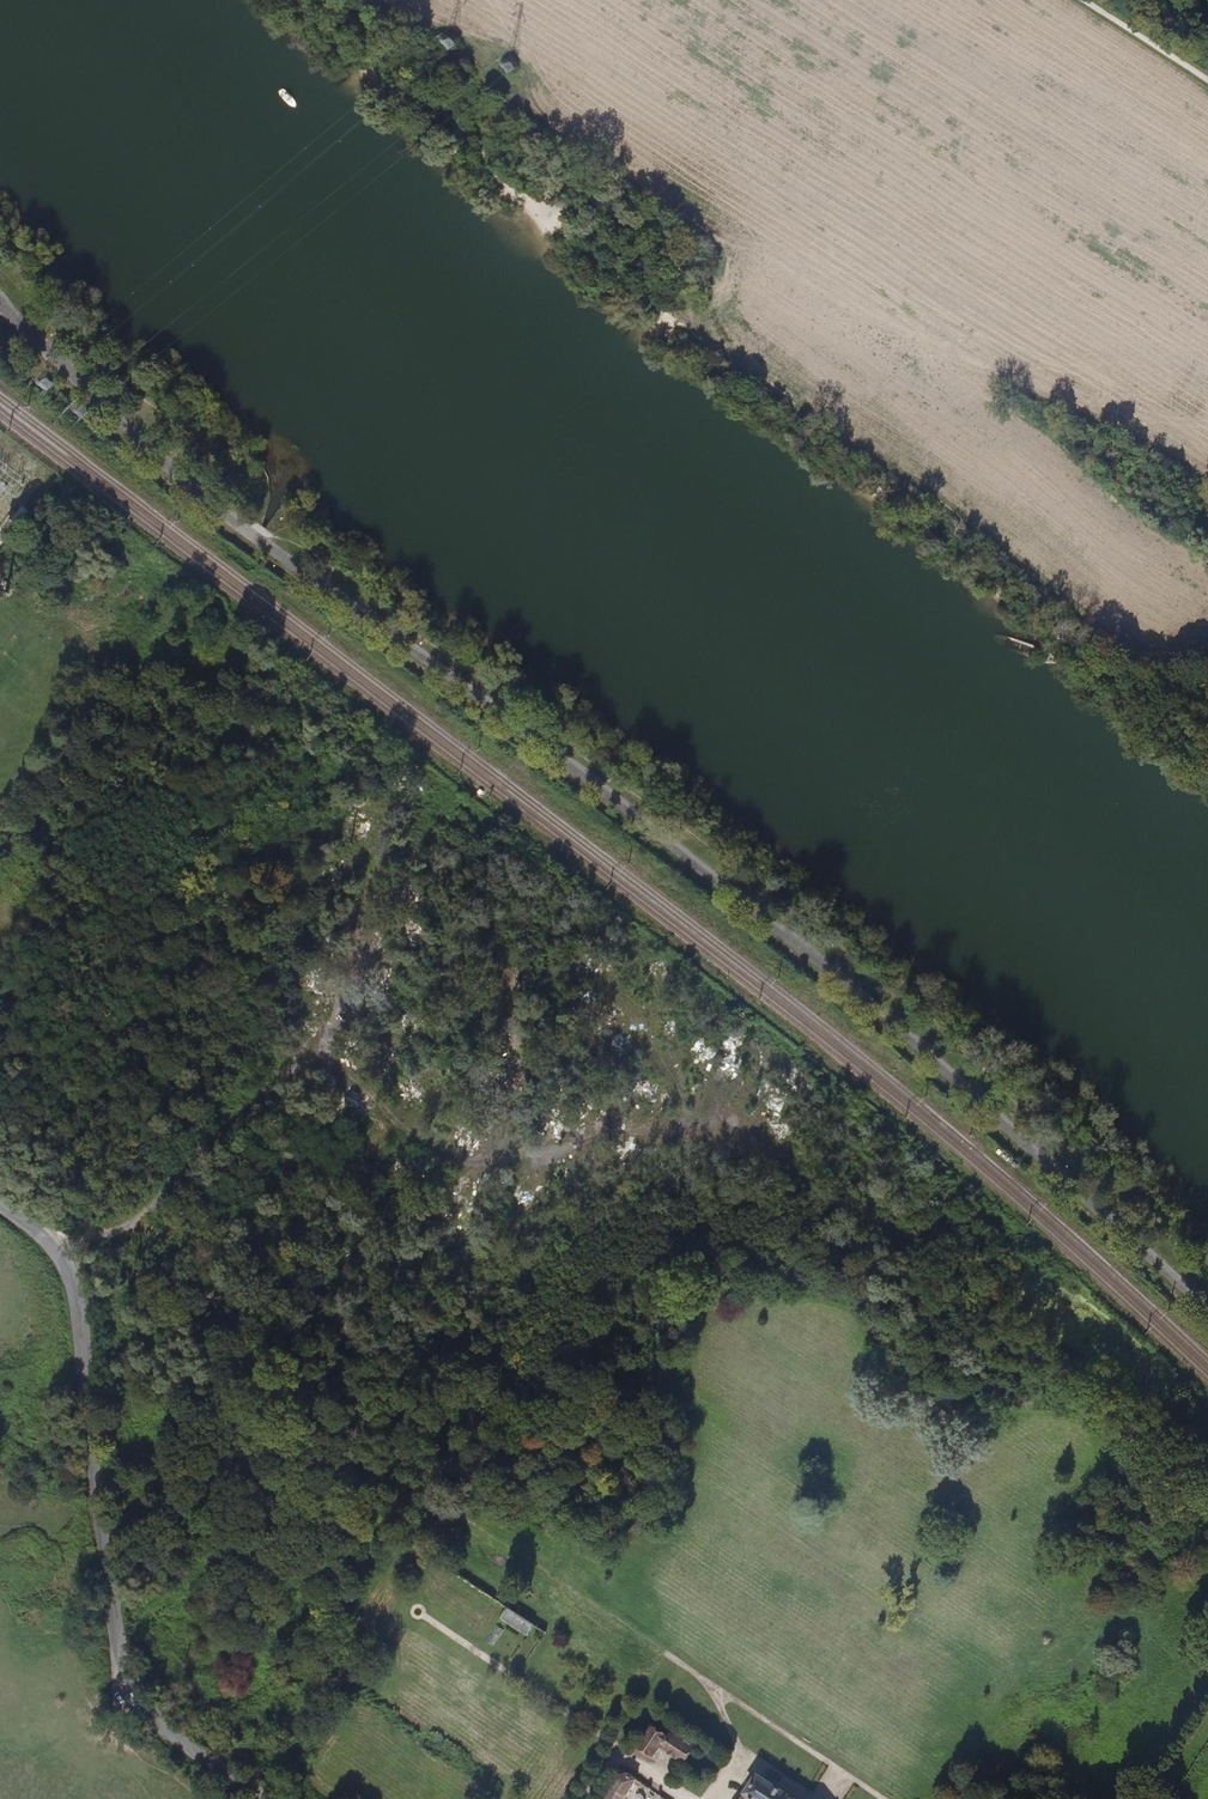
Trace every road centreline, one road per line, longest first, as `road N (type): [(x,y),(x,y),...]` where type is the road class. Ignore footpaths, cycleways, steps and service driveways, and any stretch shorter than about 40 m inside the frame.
road 1 (unclassified): [(0,1209),(62,1252),(83,1337),(124,1710),(257,1798)]
road 2 (track): [(1207,81),(1083,0)]

